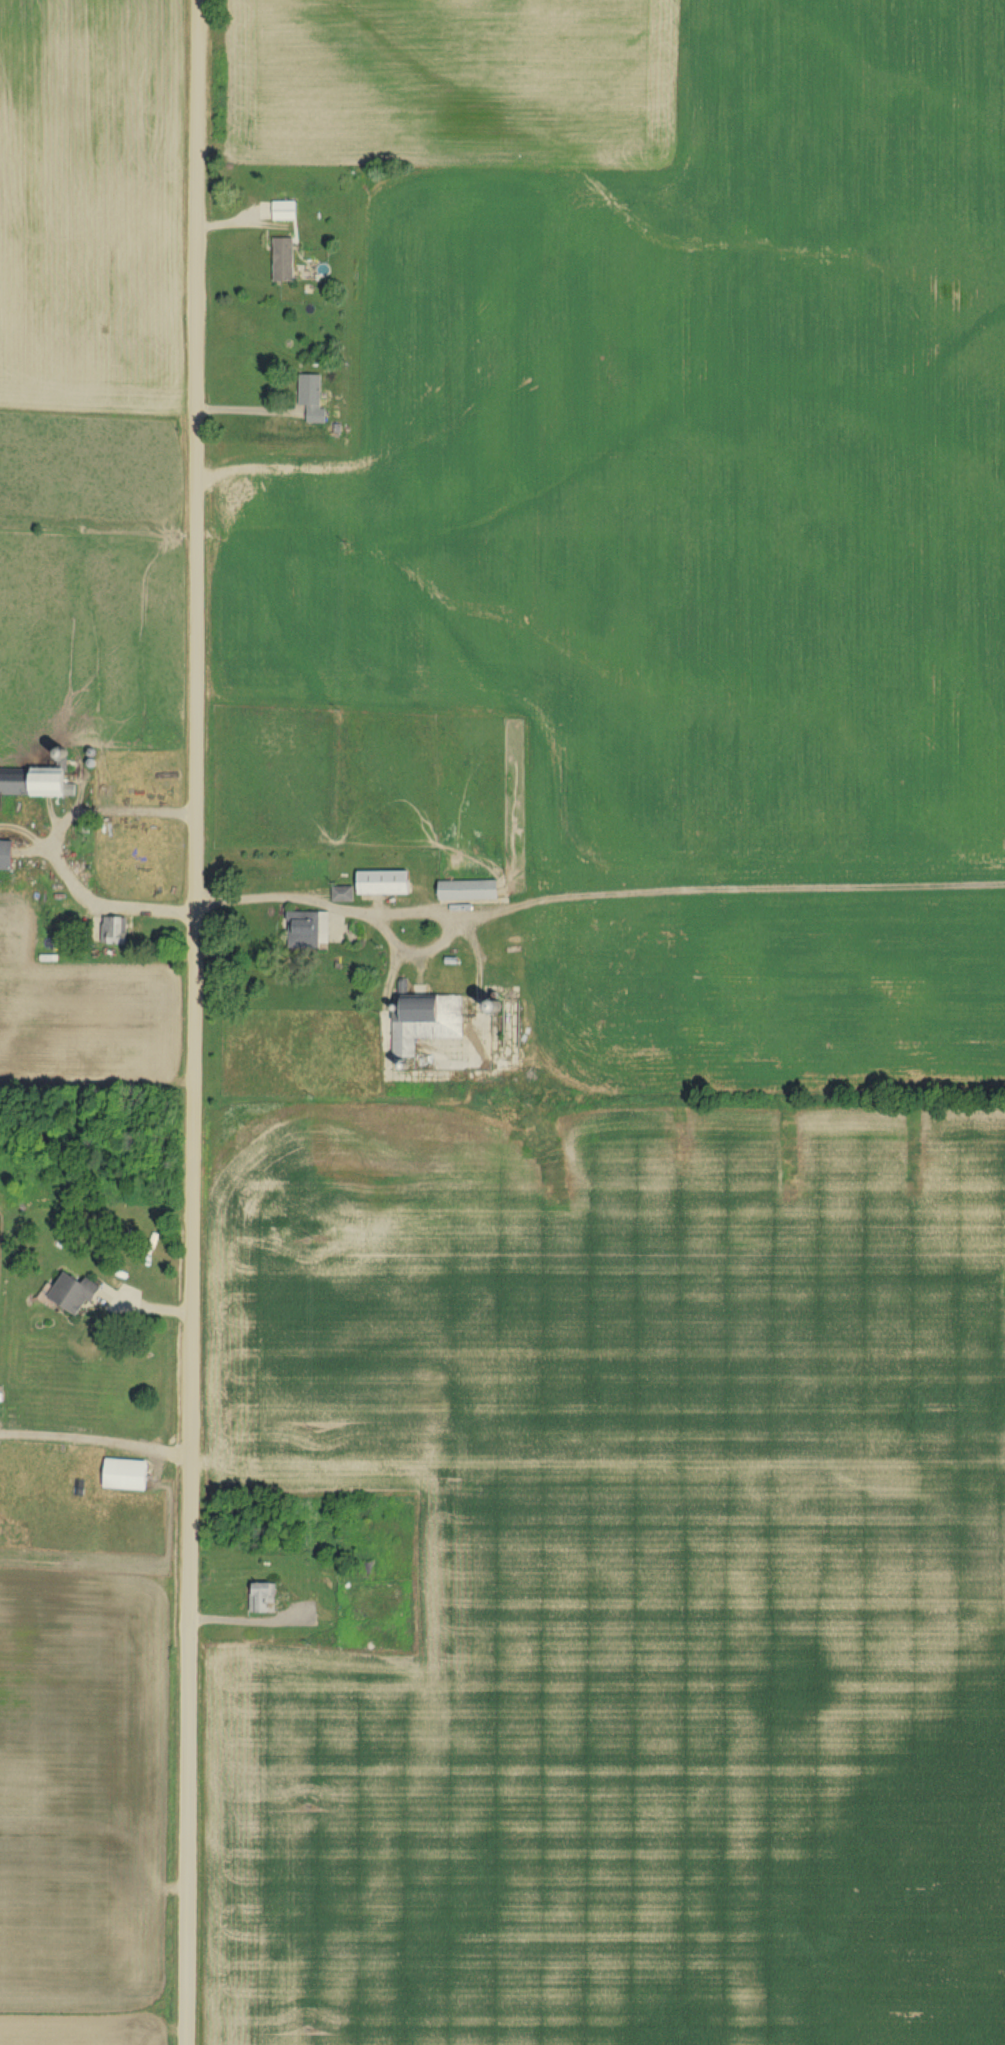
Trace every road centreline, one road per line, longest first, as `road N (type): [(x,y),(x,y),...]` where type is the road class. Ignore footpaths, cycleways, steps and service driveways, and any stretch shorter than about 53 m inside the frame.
road 1 (residential): [(184,2044),(205,0)]

